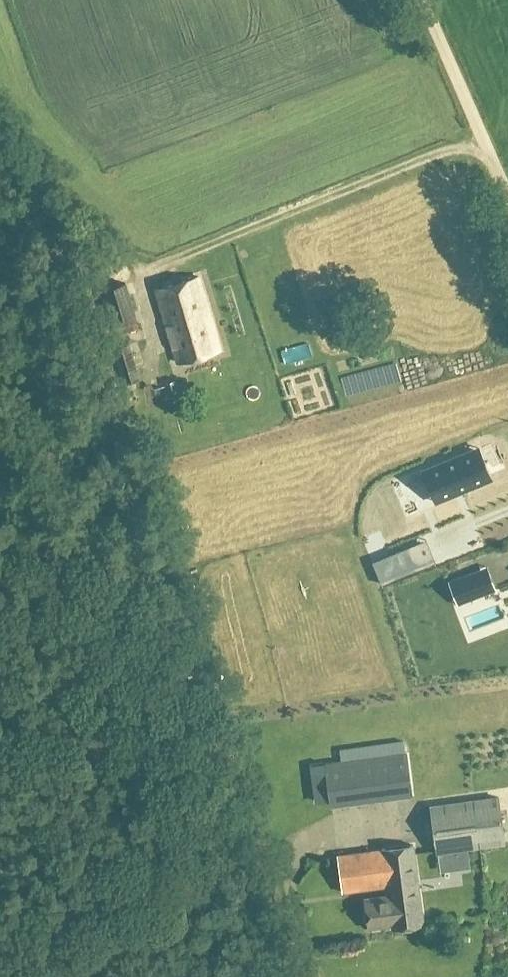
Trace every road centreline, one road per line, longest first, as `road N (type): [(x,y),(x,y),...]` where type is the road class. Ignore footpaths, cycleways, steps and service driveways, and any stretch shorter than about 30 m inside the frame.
road 1 (track): [(480,136),(144,268)]
road 2 (track): [(507,201),(422,0)]

